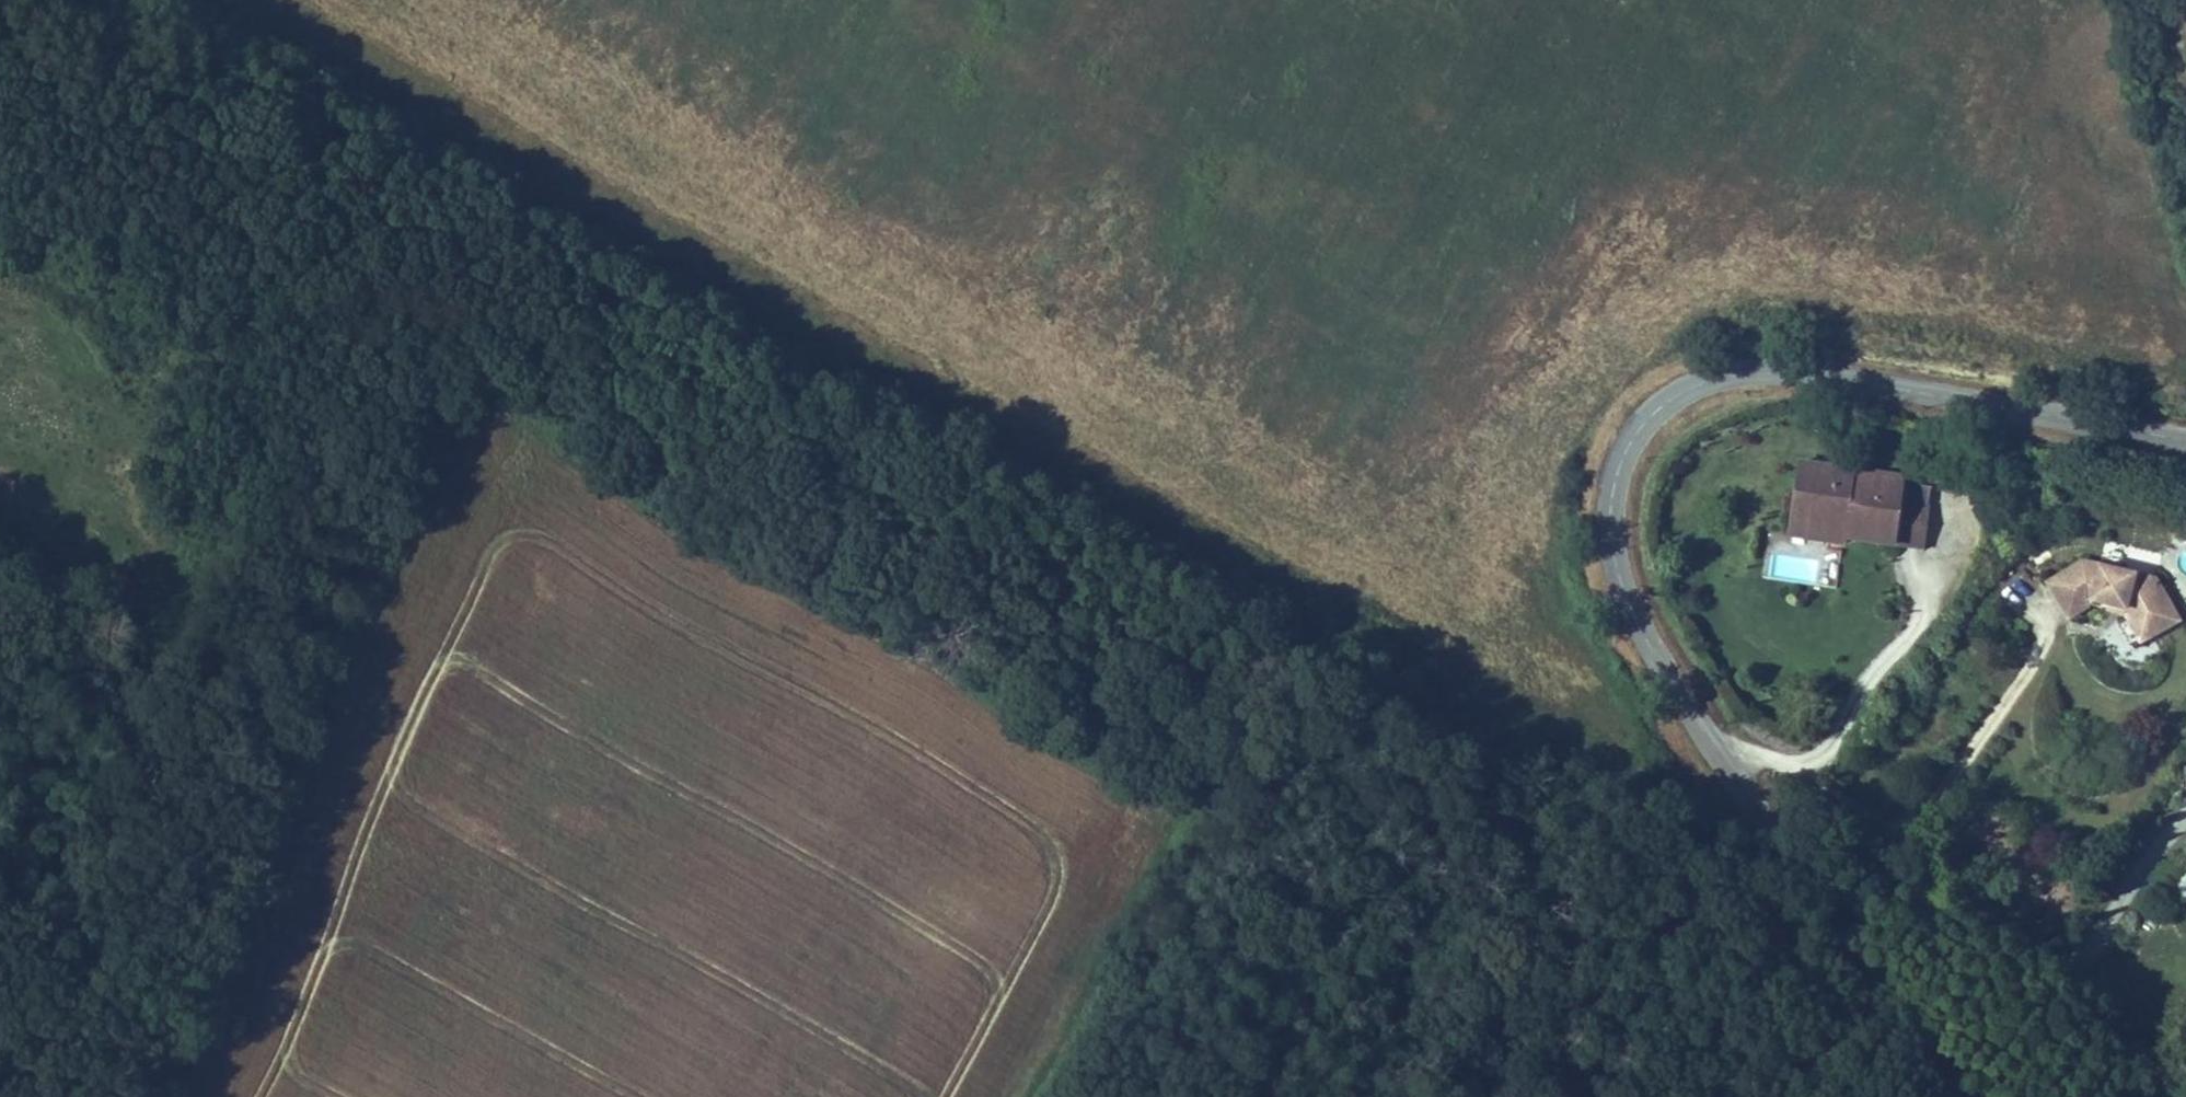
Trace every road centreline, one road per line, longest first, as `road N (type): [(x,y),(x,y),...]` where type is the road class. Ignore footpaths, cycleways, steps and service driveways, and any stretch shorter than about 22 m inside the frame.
road 1 (unclassified): [(1959,1096),(1681,703),(1617,561),(1617,491),(1626,453),(1641,428),(1683,394),(1748,375),(1790,374),(2185,443)]

